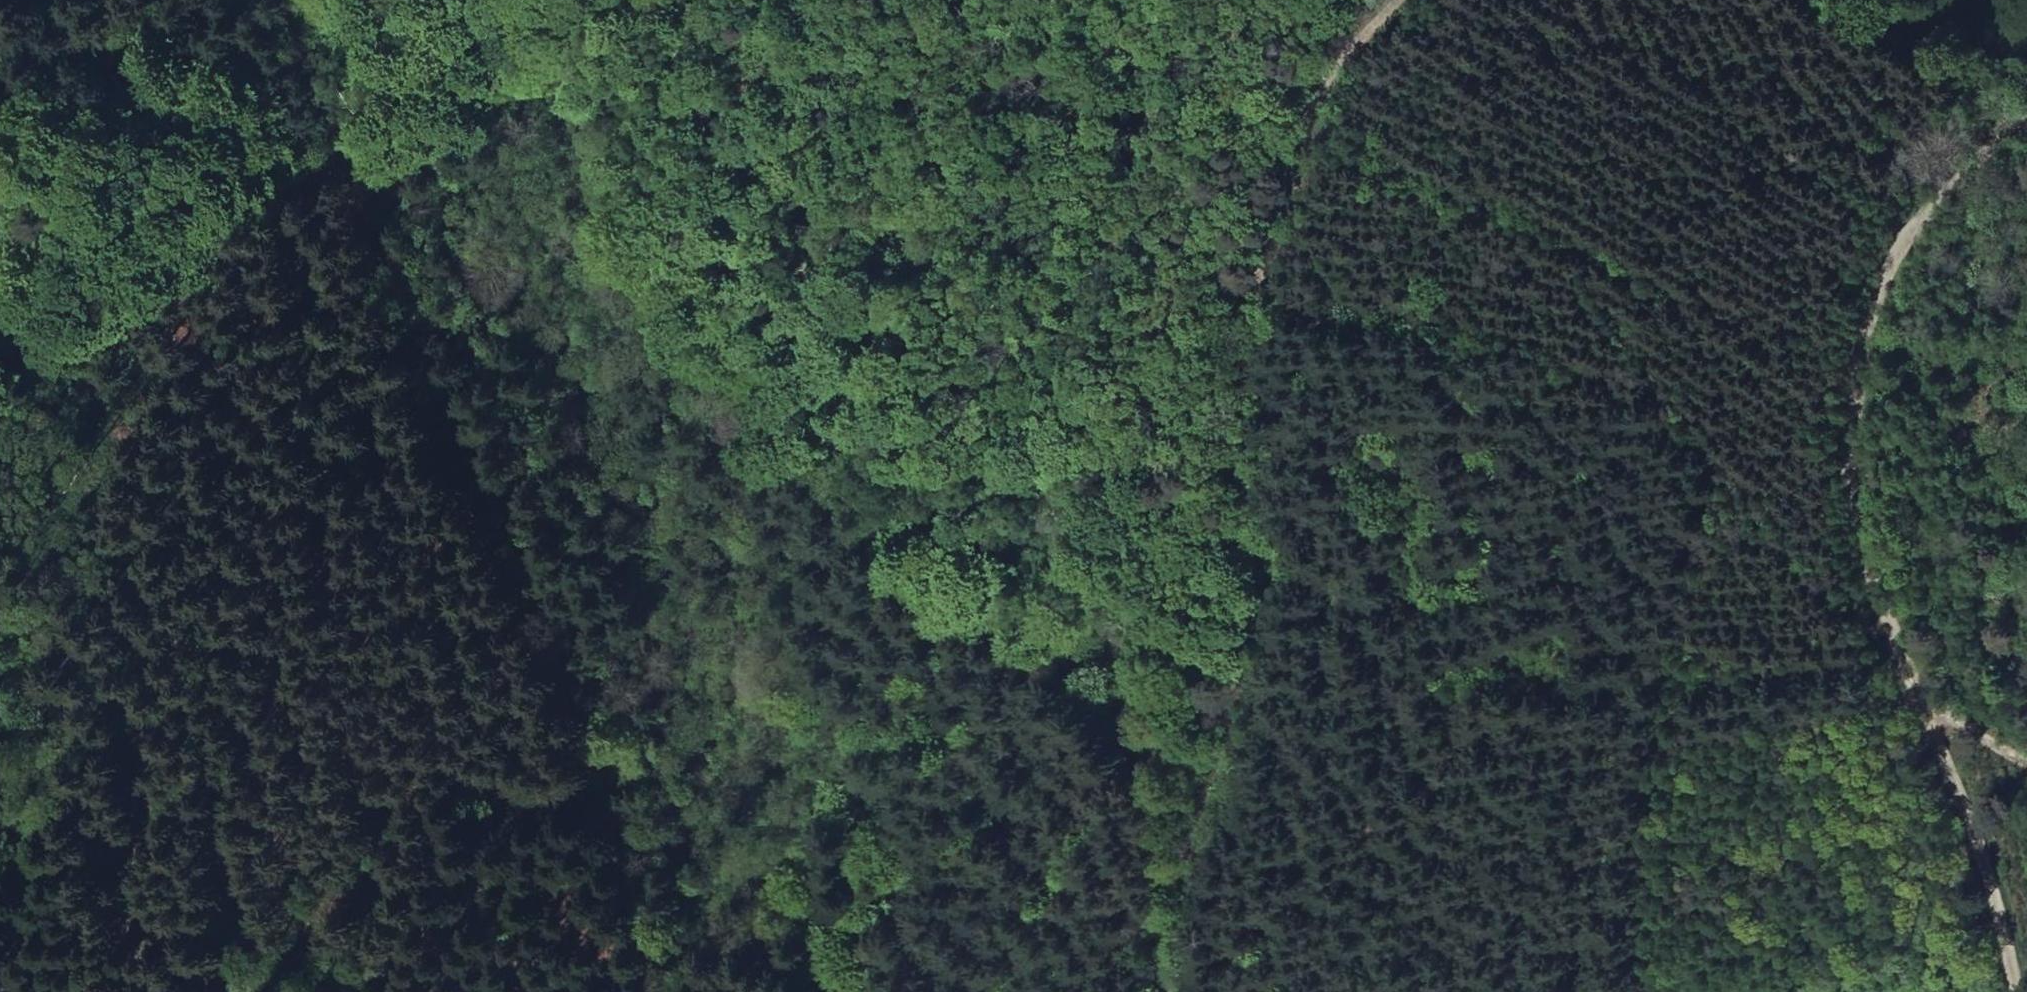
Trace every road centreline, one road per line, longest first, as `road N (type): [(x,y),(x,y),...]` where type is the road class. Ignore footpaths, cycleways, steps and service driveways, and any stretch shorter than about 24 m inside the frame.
road 1 (track): [(1395,0),(1354,38),(1270,199),(1244,341),(1235,638),(1154,928),(1162,991)]
road 2 (track): [(2018,991),(2007,924),(1939,720),(1863,546),(1856,418),(1875,311),(1902,238),(1956,179),(2026,125)]

